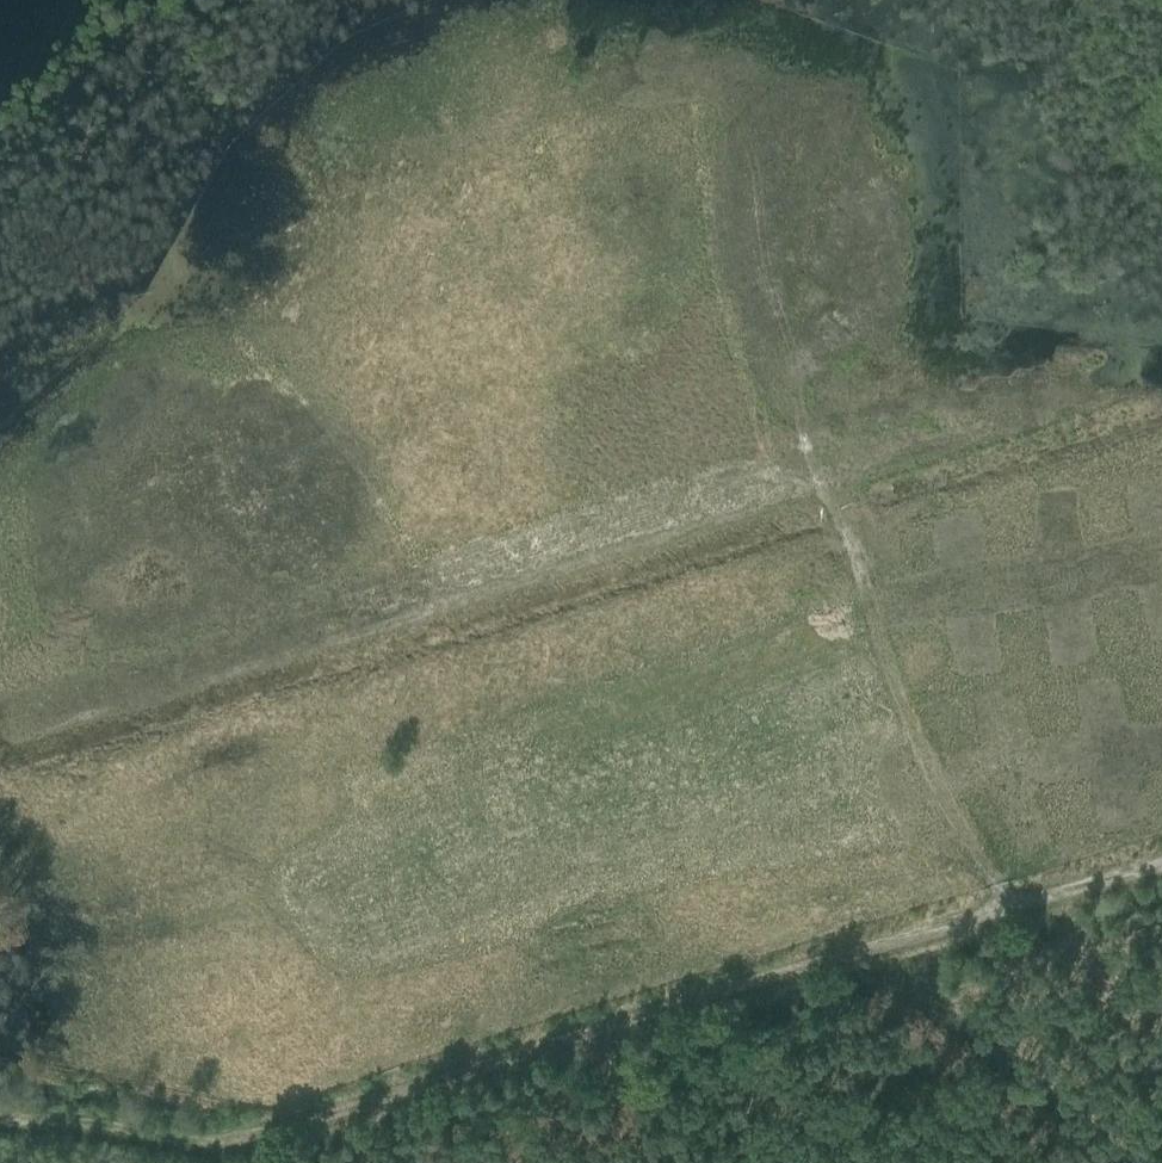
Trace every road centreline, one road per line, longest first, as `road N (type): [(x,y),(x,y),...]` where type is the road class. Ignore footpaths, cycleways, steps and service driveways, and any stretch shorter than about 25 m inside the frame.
road 1 (track): [(1161,862),(246,1141),(0,1118)]
road 2 (track): [(1012,908),(939,789),(823,479)]

